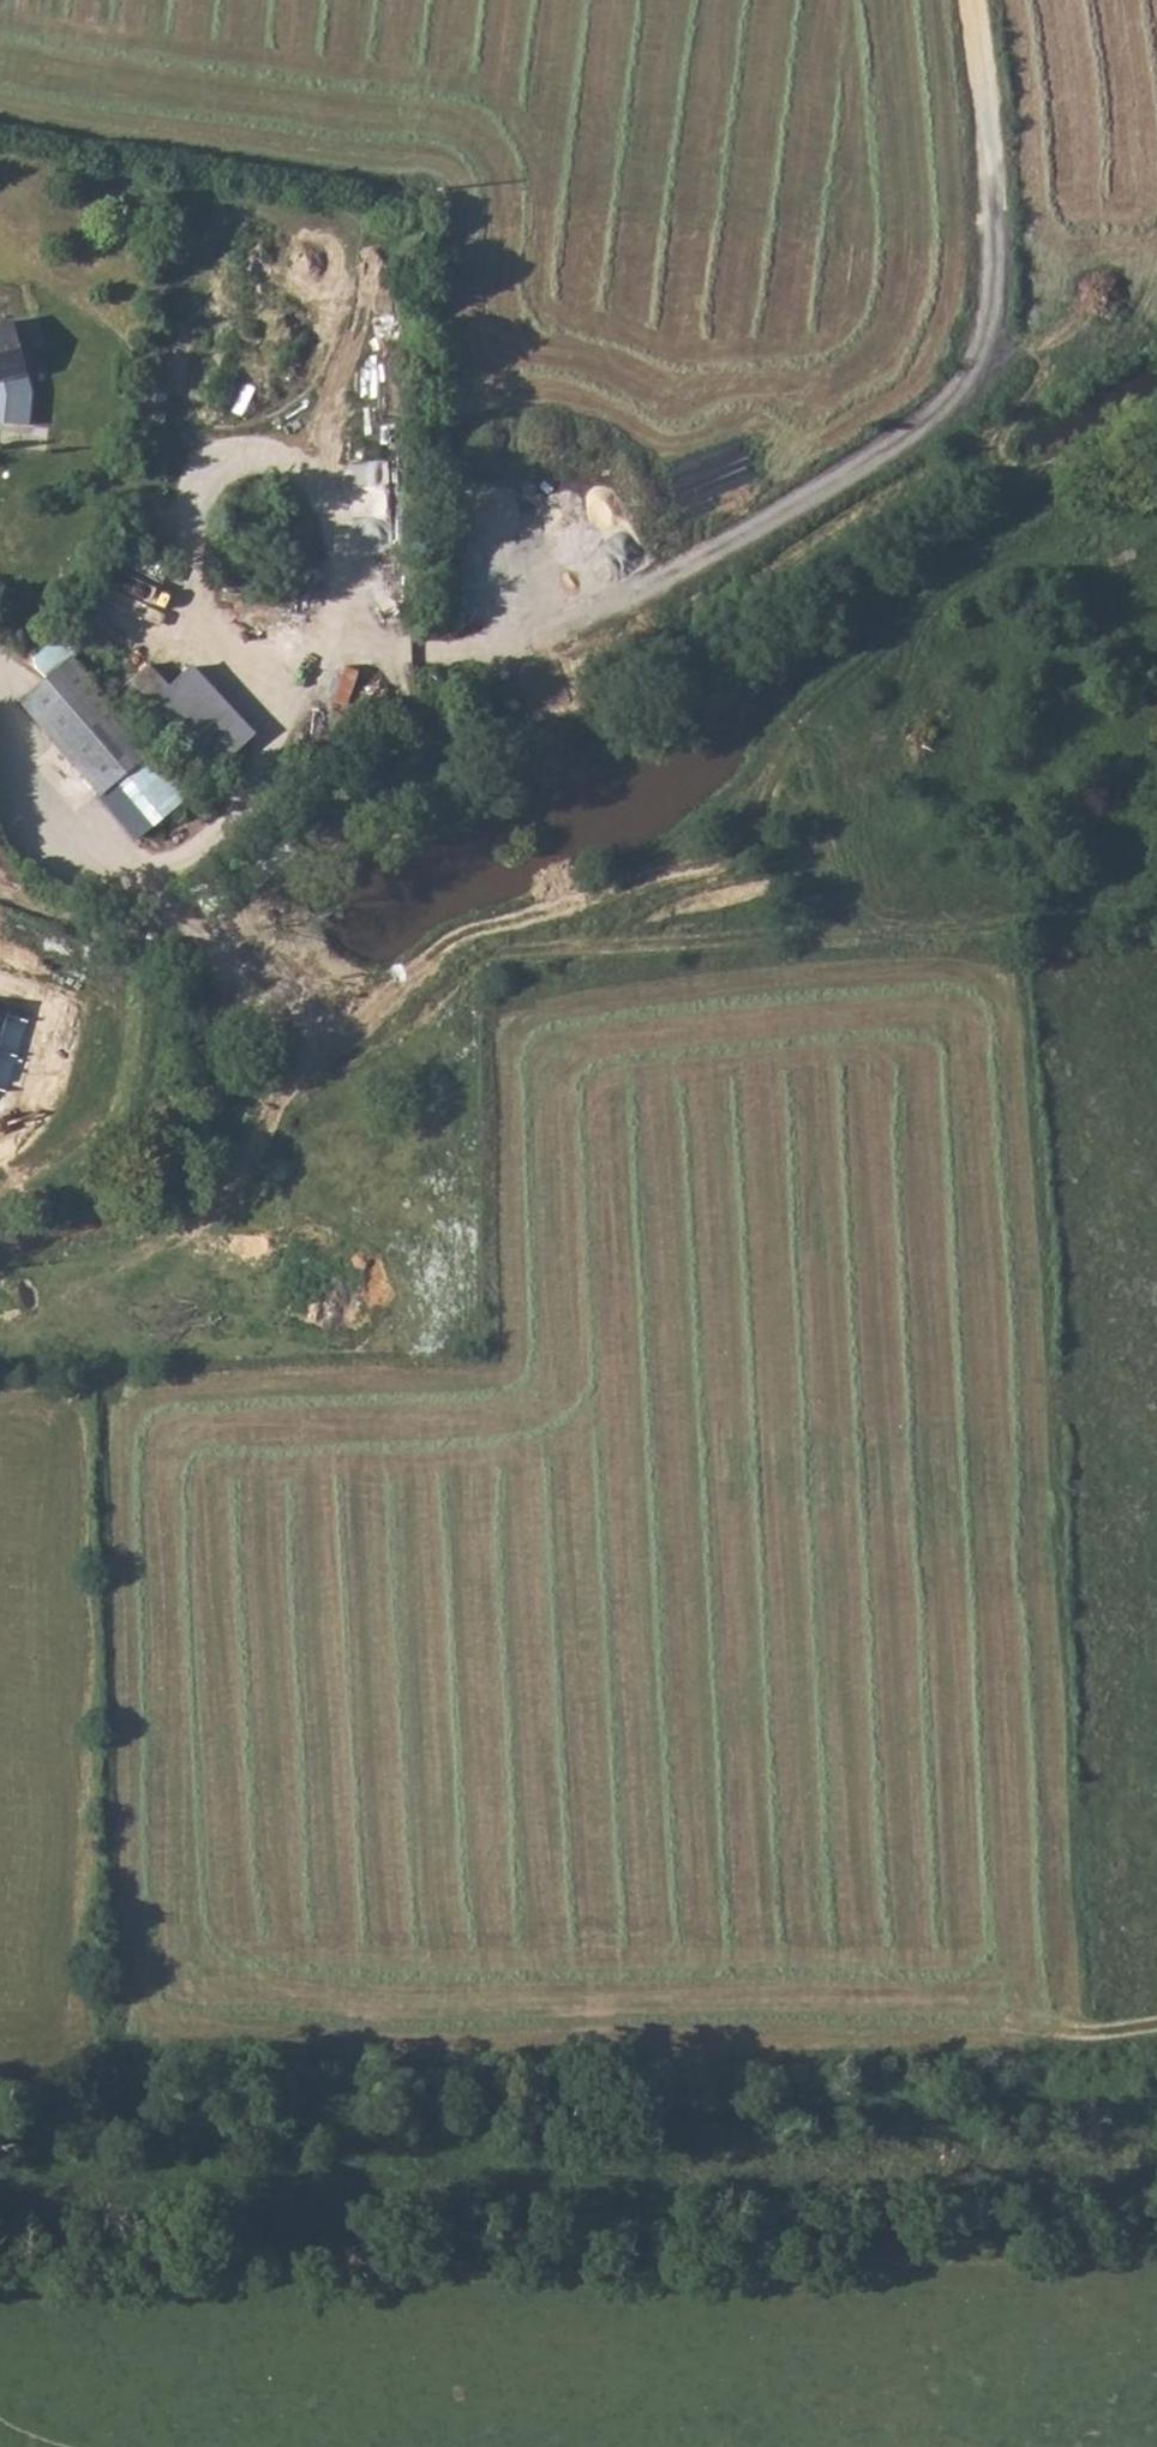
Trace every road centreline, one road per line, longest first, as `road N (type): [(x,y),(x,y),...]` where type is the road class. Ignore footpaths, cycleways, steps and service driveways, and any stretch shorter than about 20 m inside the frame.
road 1 (track): [(1156,2161),(0,2191)]

